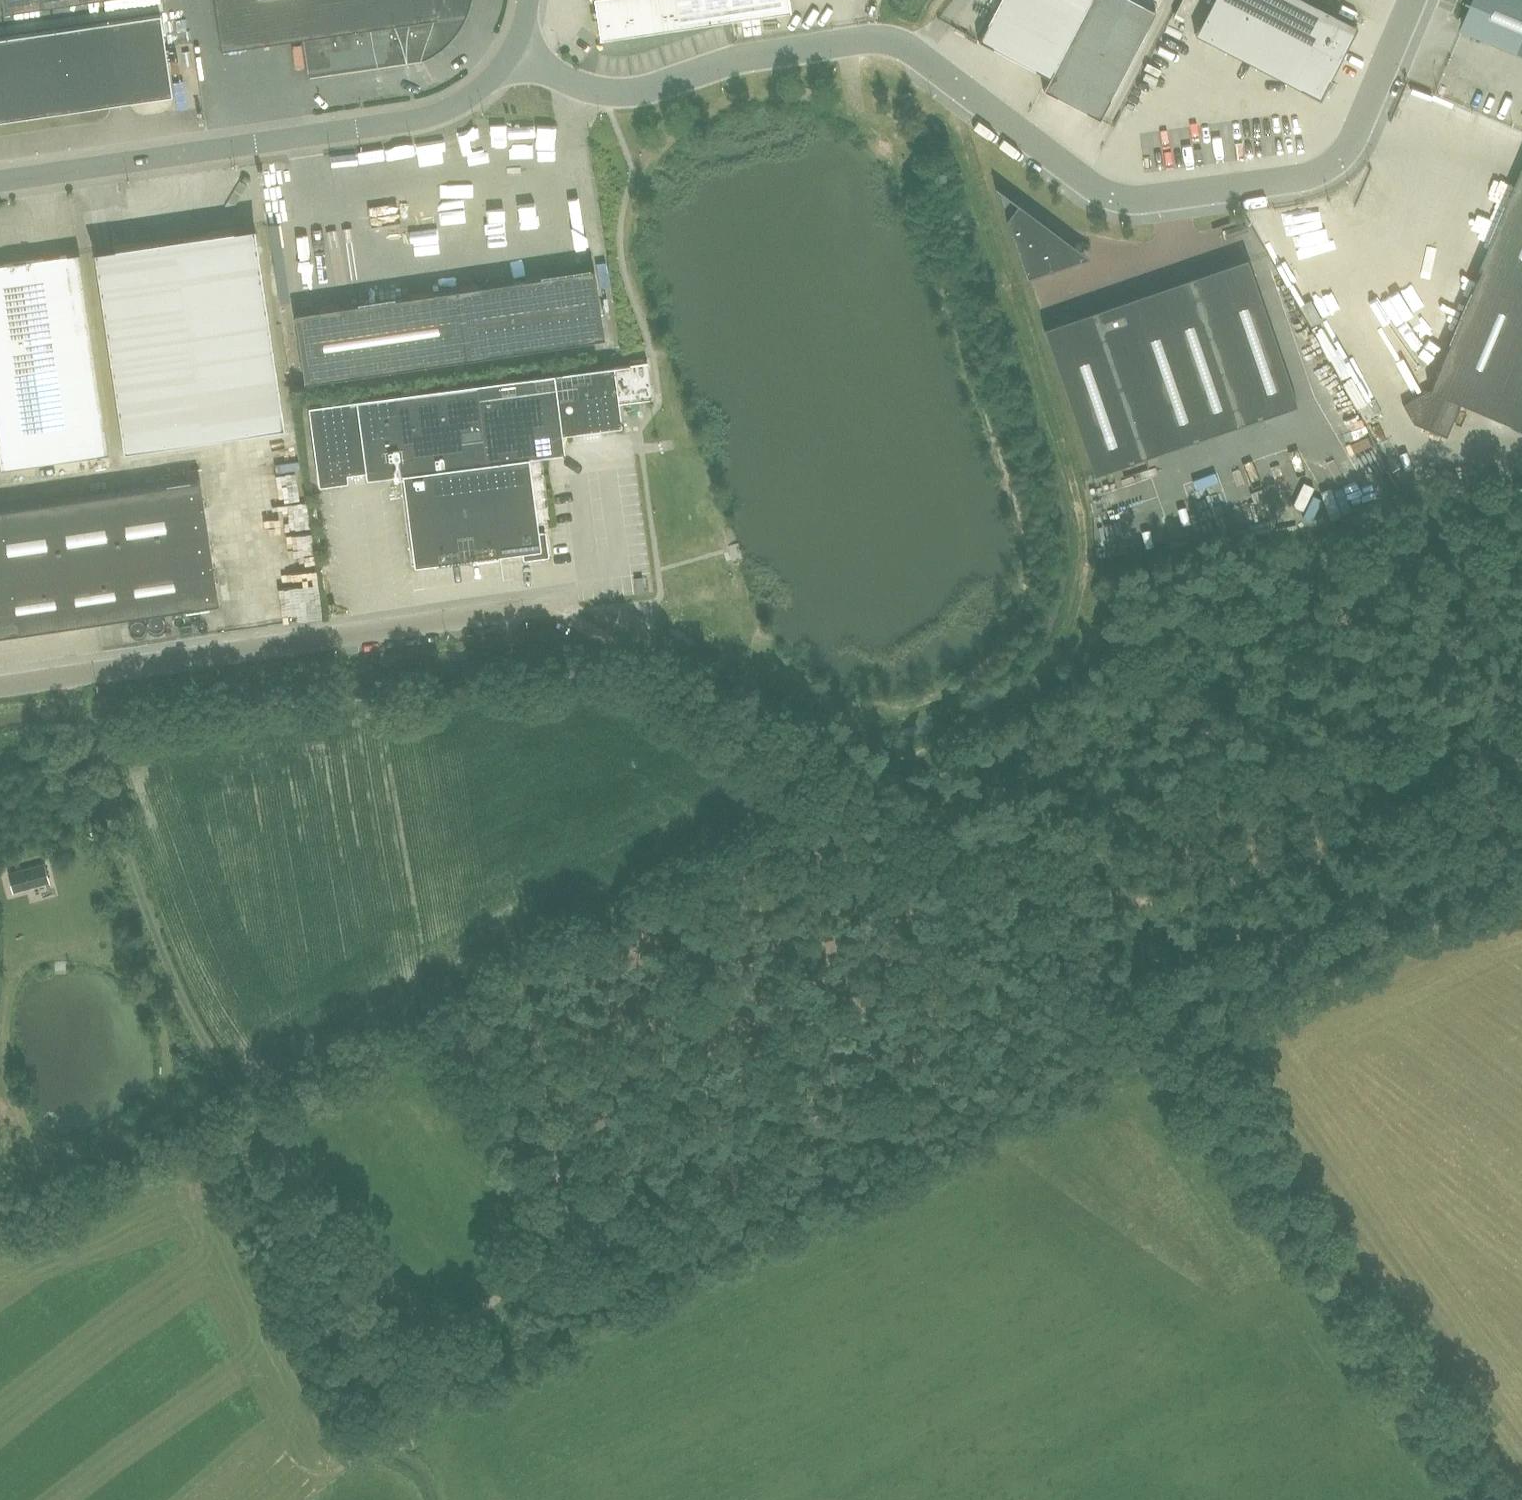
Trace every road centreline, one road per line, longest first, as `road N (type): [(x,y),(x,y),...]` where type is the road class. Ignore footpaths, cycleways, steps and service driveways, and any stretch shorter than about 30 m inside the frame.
road 1 (track): [(1494,1499),(1238,1130),(1152,1027),(772,741),(555,606)]
road 2 (unclassified): [(1413,0),(1357,133),(1334,163),(1300,178),(1140,201),(1094,187),(890,45),(751,59),(637,94),(604,94),(507,58)]
road 3 (unclassified): [(555,606),(0,690)]
road 4 (residential): [(0,181),(442,114),(469,99),(507,58)]

